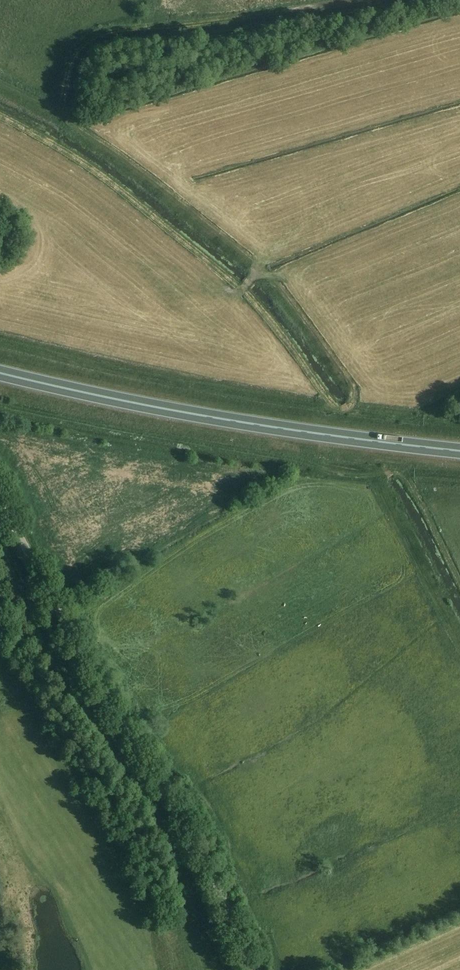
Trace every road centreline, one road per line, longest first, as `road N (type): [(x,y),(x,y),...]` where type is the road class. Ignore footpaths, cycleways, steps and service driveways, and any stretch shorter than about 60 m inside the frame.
road 1 (unclassified): [(249,969),(198,850),(0,501)]
road 2 (trunk): [(459,451),(198,416),(0,374)]

